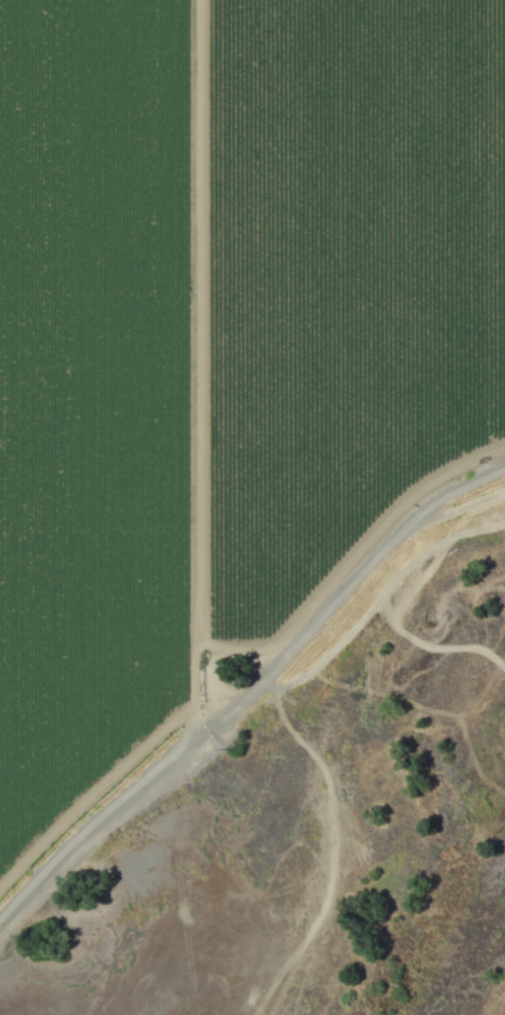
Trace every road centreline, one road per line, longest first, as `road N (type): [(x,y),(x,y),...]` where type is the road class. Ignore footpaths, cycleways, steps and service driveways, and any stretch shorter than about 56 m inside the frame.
road 1 (track): [(0,921),(161,766),(250,698),(423,510),(504,470)]

